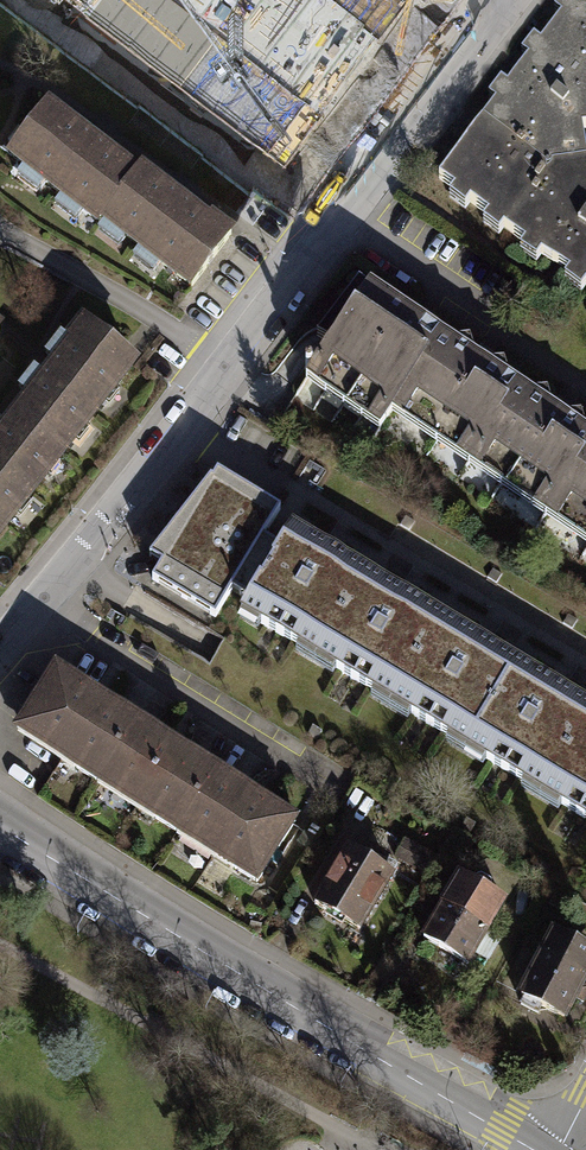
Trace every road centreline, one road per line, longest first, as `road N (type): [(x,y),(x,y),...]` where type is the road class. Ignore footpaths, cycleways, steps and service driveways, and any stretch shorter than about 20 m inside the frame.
road 1 (residential): [(0,643),(503,0)]
road 2 (residential): [(0,832),(524,1149)]

